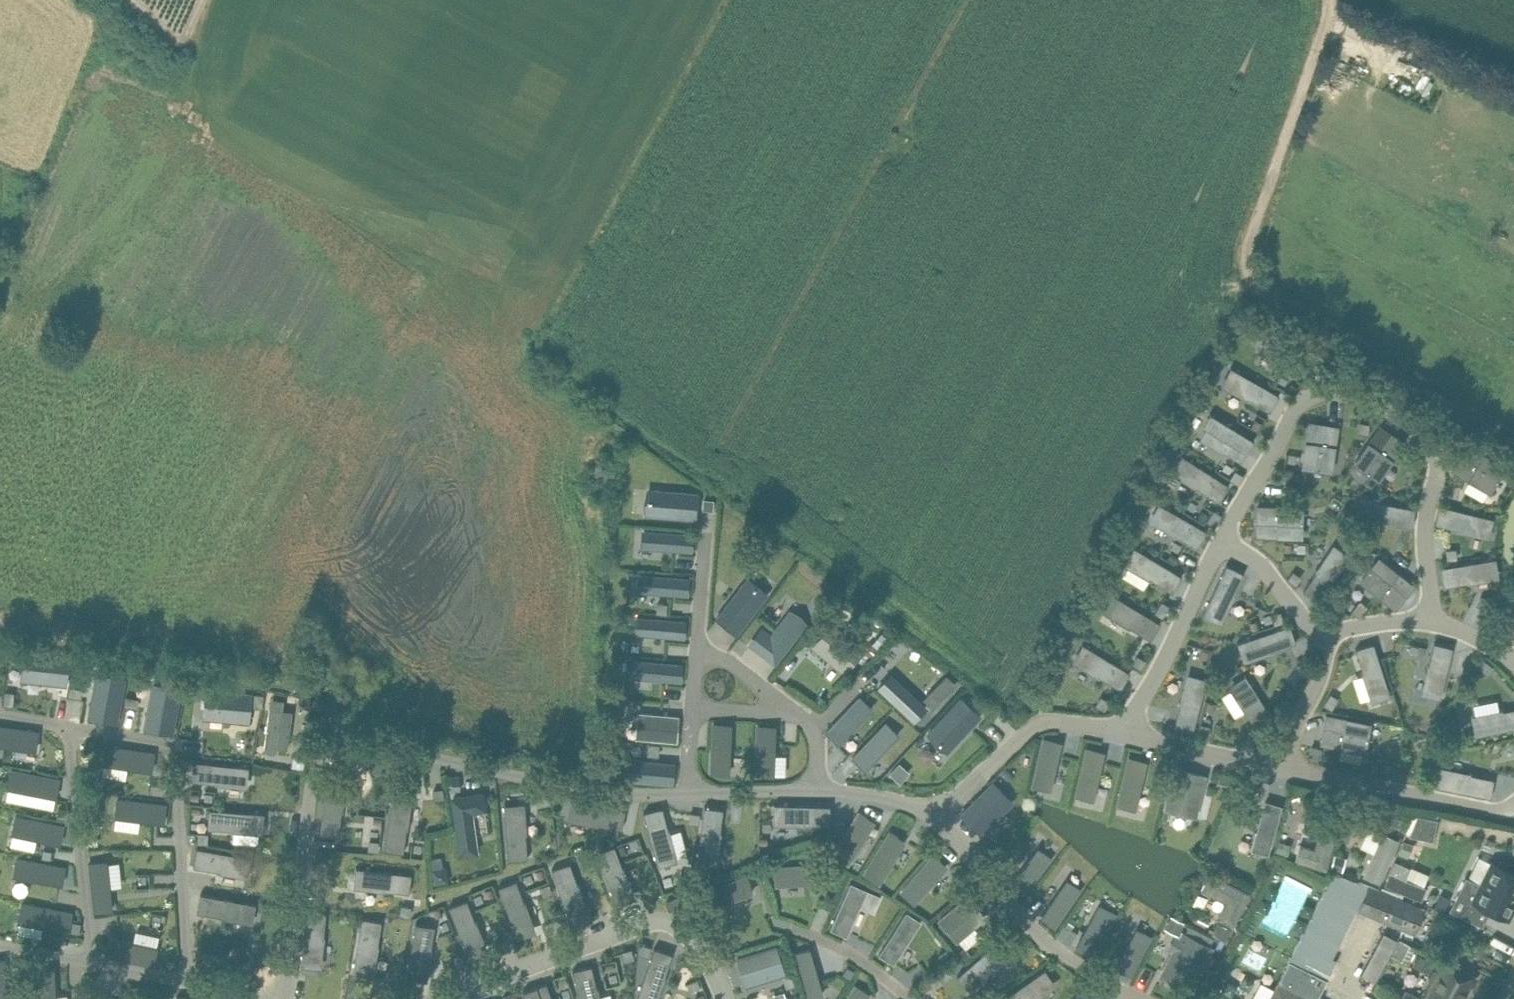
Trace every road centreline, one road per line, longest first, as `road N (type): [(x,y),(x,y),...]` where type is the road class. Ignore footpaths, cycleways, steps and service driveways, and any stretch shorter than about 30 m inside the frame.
road 1 (track): [(1513,441),(1261,294),(1250,269),(1249,245),(1329,0)]

